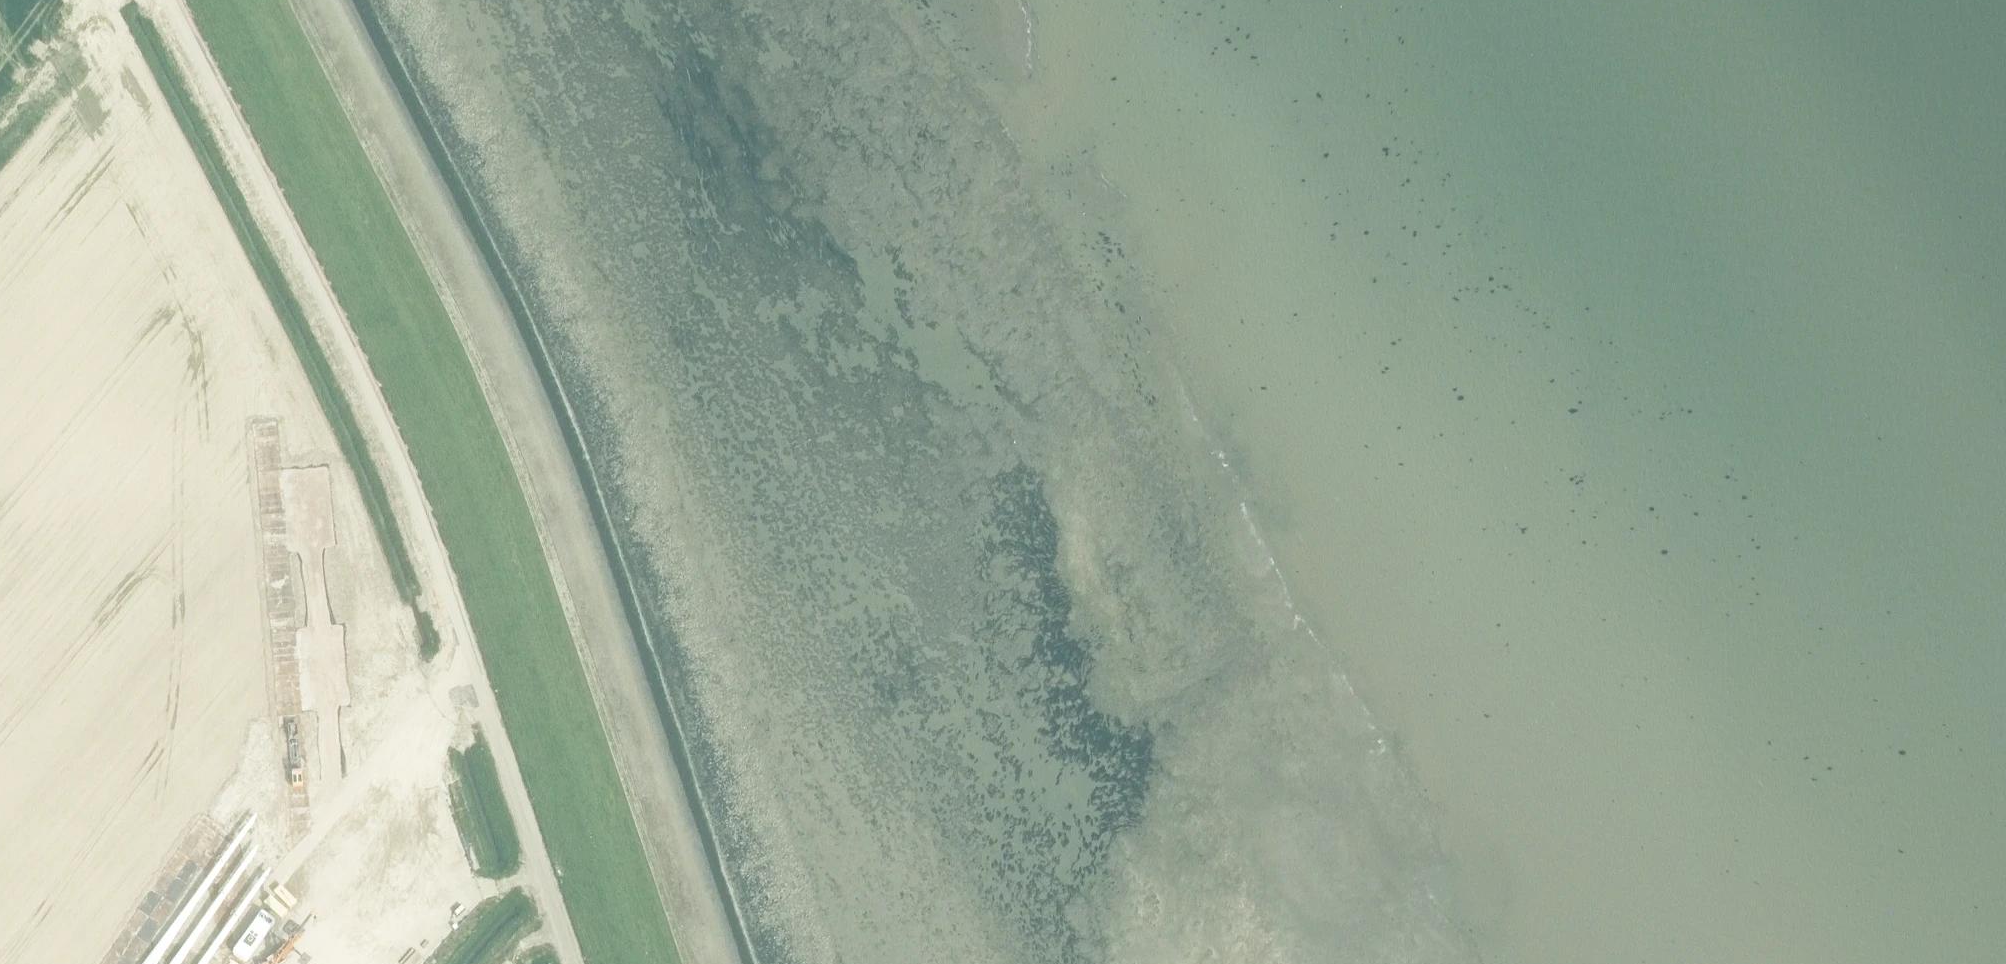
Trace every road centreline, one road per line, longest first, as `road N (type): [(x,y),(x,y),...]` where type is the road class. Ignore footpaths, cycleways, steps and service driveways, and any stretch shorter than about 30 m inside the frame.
road 1 (unclassified): [(575,963),(428,528),(269,169),(176,0)]
road 2 (track): [(471,667),(444,678),(204,963)]

